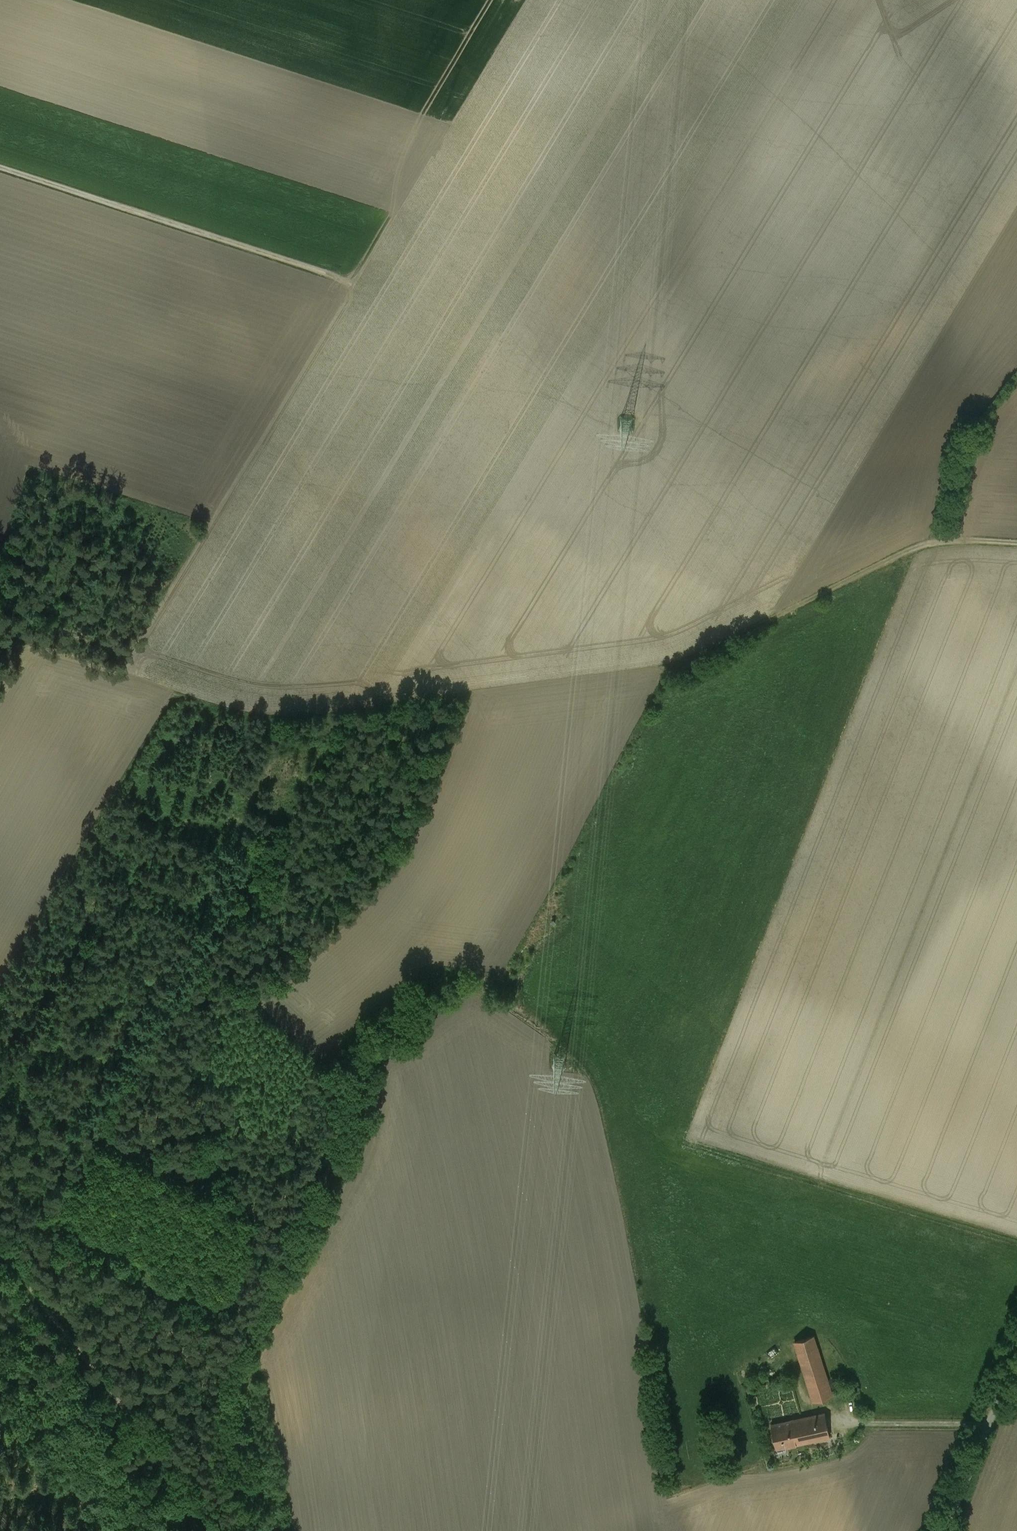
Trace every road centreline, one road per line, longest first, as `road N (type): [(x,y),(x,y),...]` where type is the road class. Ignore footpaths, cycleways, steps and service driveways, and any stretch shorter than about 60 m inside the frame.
road 1 (track): [(1016,544),(920,545),(673,667),(479,695),(285,712),(131,676),(133,664)]
road 2 (track): [(0,1250),(219,1530)]
road 3 (track): [(0,168),(337,279)]
road 4 (unclassified): [(1016,1350),(947,1530)]

